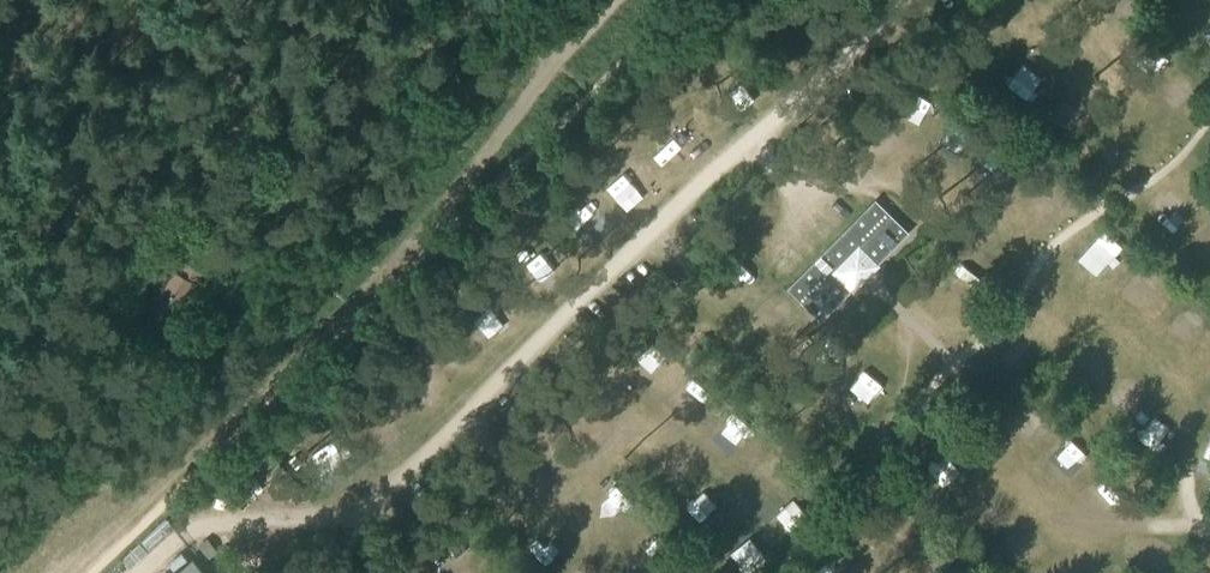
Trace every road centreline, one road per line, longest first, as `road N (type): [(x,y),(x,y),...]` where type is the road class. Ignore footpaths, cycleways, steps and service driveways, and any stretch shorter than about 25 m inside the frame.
road 1 (track): [(609,0),(55,572)]

